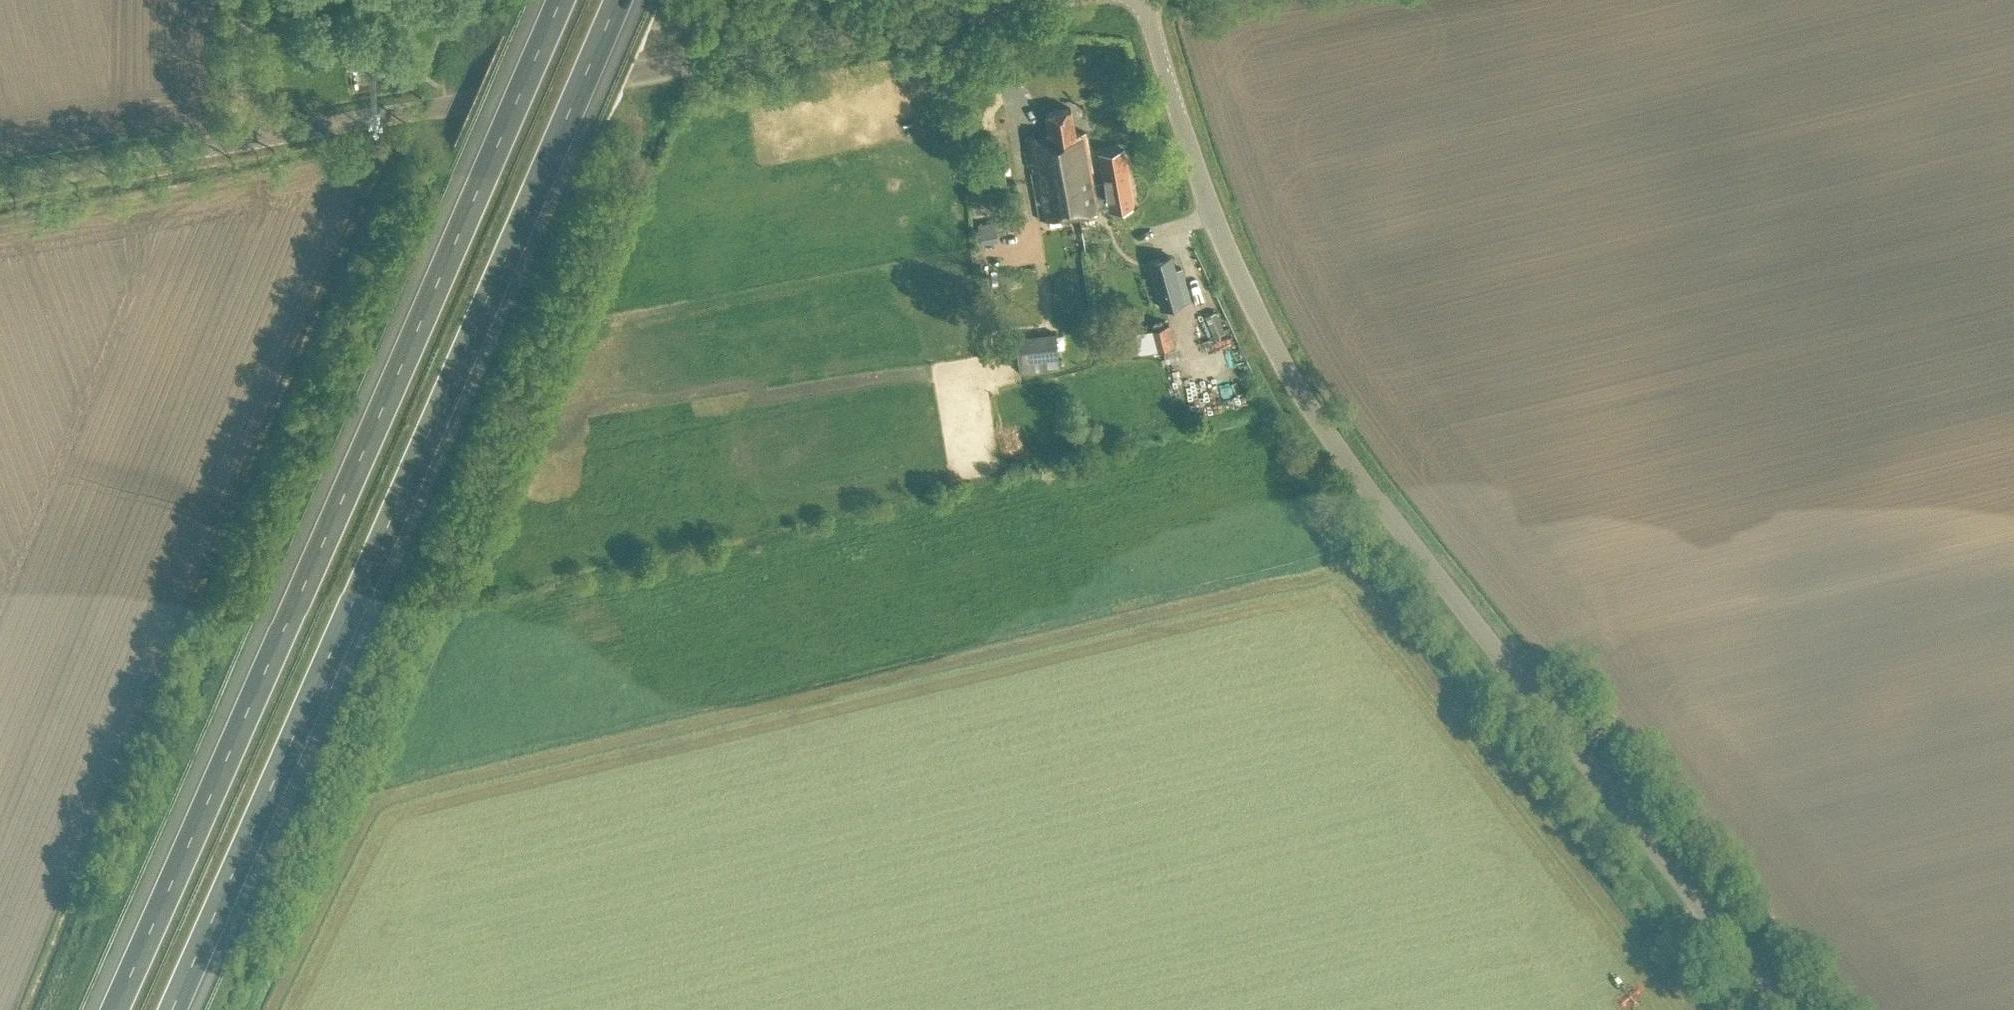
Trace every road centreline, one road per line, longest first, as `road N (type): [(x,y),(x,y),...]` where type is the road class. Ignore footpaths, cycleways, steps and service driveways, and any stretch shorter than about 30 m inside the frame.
road 1 (unclassified): [(1782,1009),(1369,496),(1286,364),(1219,222),(1141,0)]
road 2 (motorway): [(559,0),(117,1009)]
road 3 (motorway): [(177,1009),(617,0)]
road 4 (tertiary): [(1042,0),(253,138)]
road 5 (tertiary): [(253,138),(0,183)]
road 6 (unclassified): [(253,138),(244,0)]

